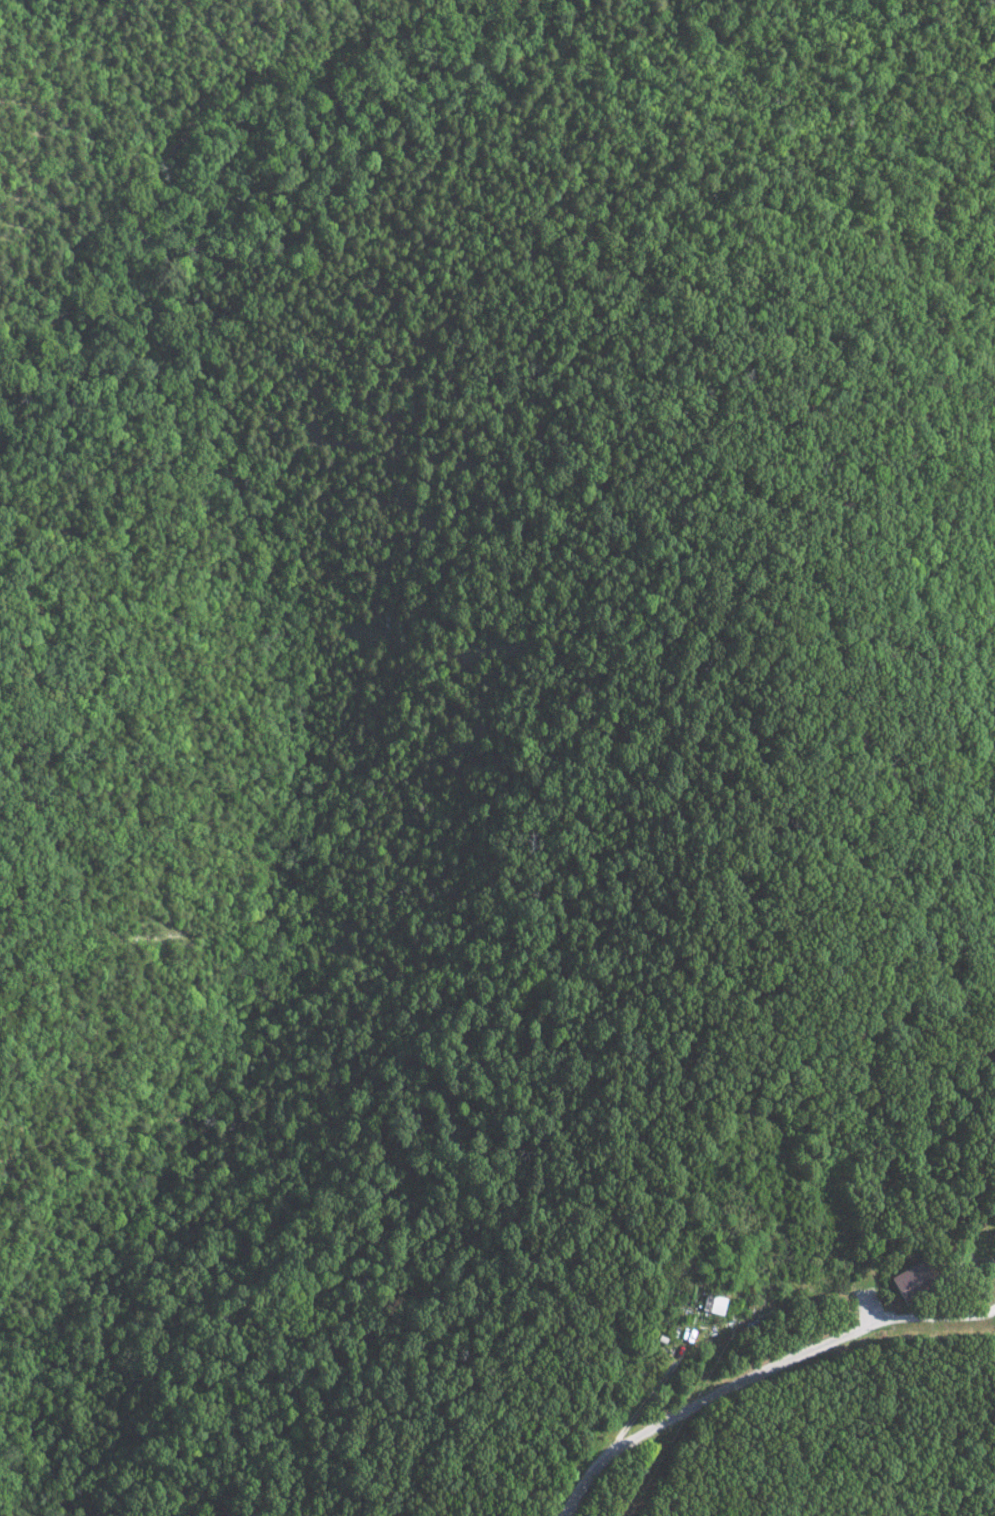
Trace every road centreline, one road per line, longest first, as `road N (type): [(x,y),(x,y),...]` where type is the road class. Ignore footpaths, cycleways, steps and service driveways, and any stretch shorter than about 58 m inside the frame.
road 1 (residential): [(862,1328),(652,1426),(606,1456),(566,1515)]

